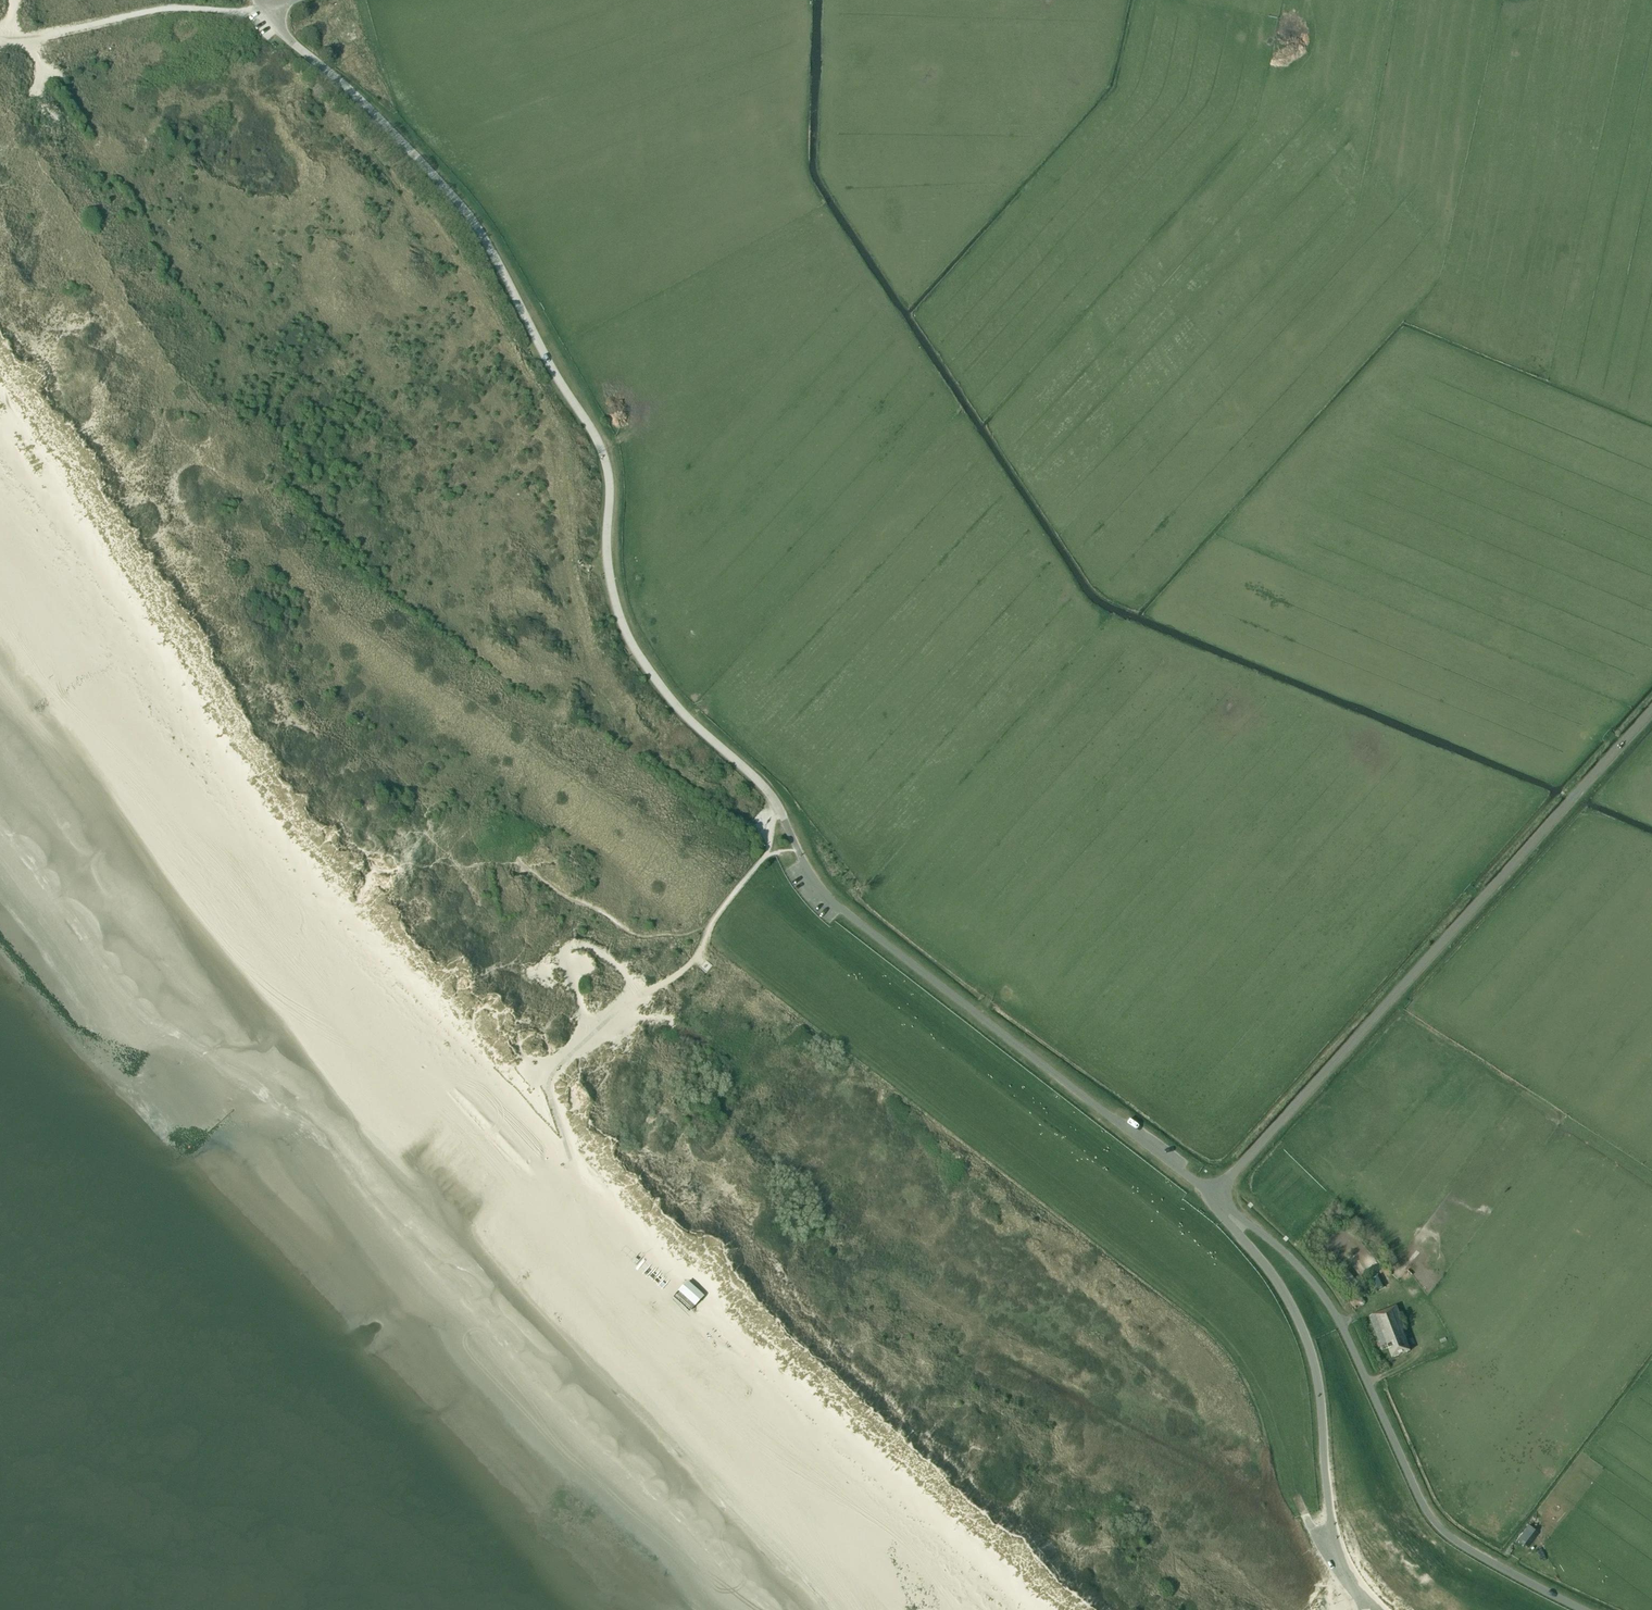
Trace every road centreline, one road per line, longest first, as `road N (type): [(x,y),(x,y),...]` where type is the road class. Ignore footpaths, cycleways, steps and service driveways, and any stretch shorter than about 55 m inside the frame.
road 1 (unclassified): [(1215,1195),(823,891),(768,792),(685,716),(627,635),(608,570),(602,451),(483,237),(402,142),(294,44)]
road 2 (unclassified): [(1215,1195),(1651,710)]
road 3 (unclassified): [(1215,1195),(1284,1251),(1335,1312),(1432,1518),(1466,1548),(1584,1609)]
road 4 (unclassified): [(1361,1601),(1339,1539),(1319,1360),(1283,1288),(1215,1195)]

